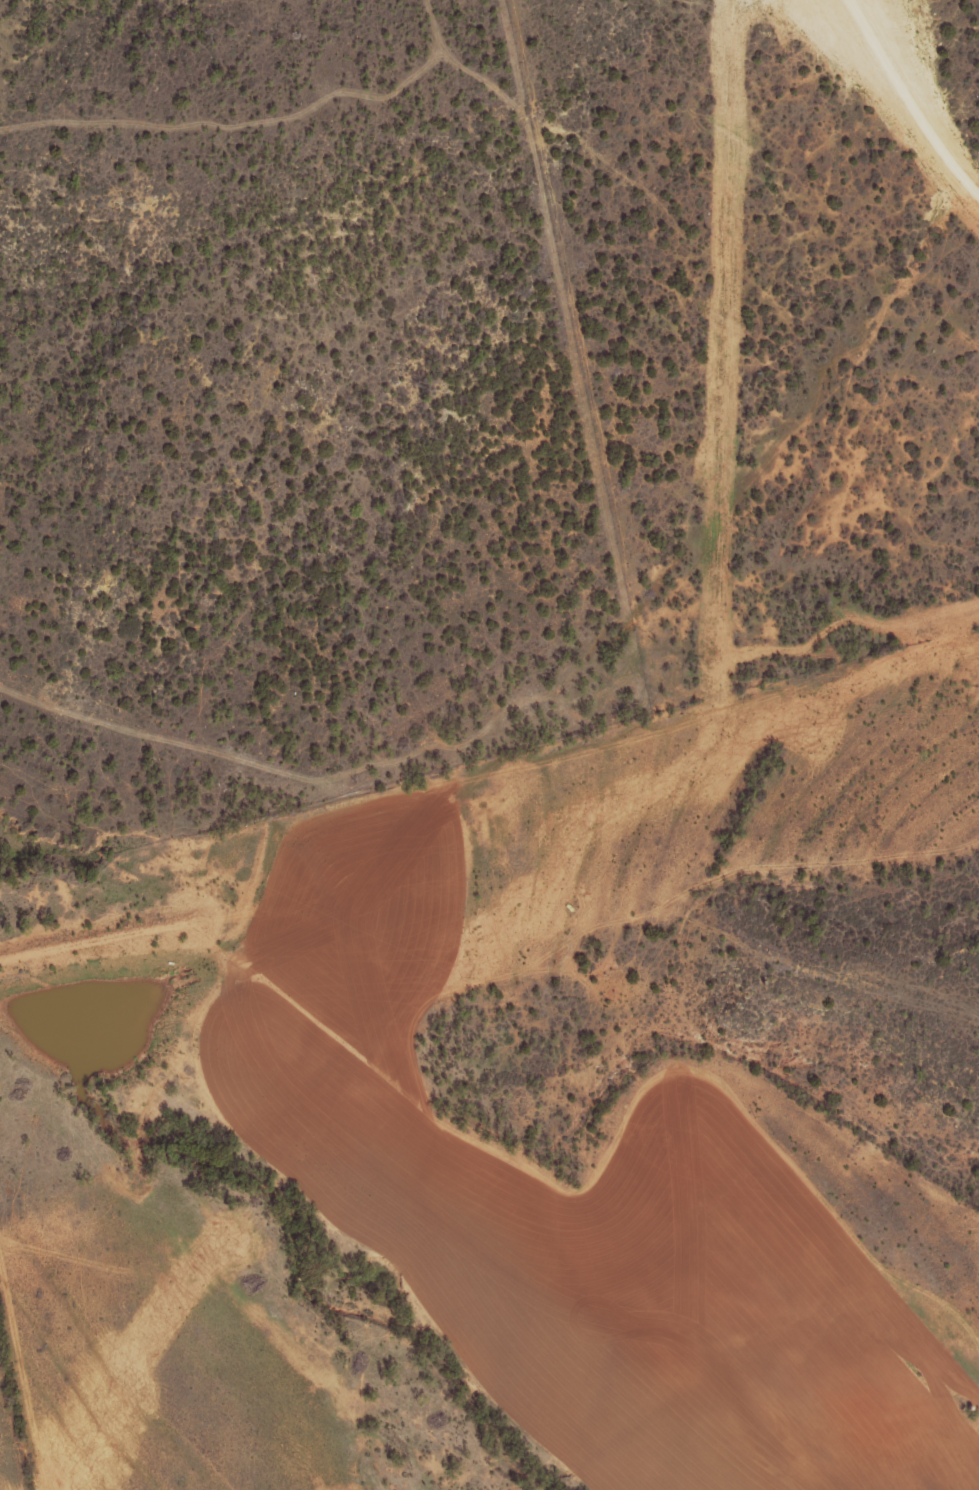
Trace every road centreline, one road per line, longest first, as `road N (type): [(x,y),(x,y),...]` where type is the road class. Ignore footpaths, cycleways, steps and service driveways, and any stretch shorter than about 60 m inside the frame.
road 1 (track): [(437,1123),(577,1194),(597,1177),(647,1084),(672,1072),(712,1078),(869,1261),(937,1296),(978,1349)]

